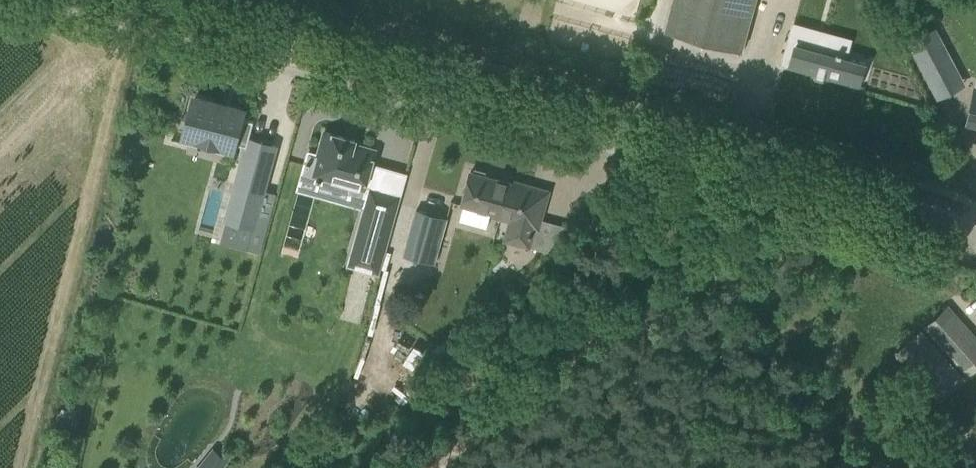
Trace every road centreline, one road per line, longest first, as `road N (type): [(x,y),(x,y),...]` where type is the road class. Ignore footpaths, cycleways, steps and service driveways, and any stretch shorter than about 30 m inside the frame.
road 1 (tertiary): [(975,237),(913,210),(135,0)]
road 2 (track): [(434,467),(611,332),(774,234),(790,204)]

